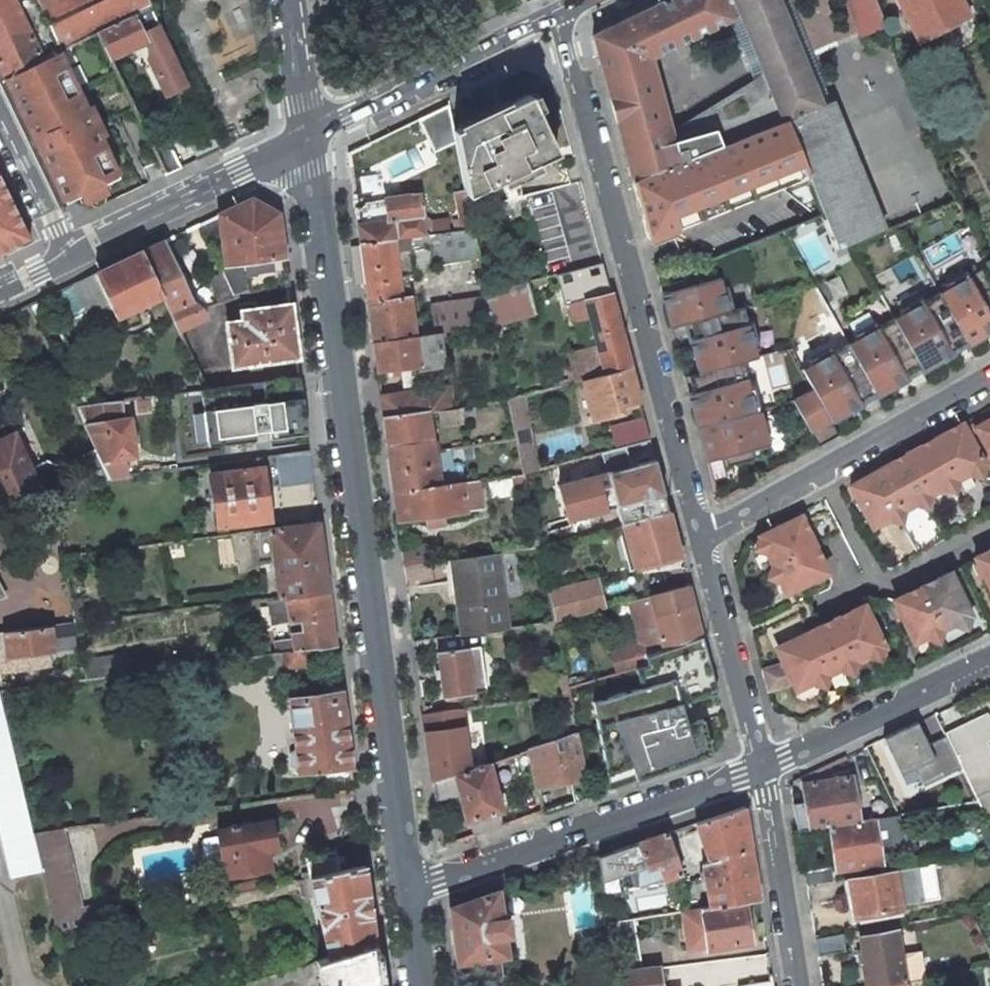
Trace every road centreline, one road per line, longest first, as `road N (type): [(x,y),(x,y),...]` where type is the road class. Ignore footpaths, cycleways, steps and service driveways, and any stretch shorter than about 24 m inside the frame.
road 1 (residential): [(408,887),(308,140)]
road 2 (residential): [(700,539),(559,14)]
road 3 (residential): [(408,887),(761,768)]
road 4 (residential): [(700,539),(989,378)]
road 5 (residential): [(308,140),(559,14)]
road 6 (residential): [(67,255),(308,140)]
road 7 (residential): [(761,768),(989,660)]
road 8 (residential): [(761,768),(700,539)]
road 9 (residential): [(797,985),(761,768)]
road 10 (residential): [(67,255),(0,114)]
road 11 (residential): [(289,0),(308,140)]

